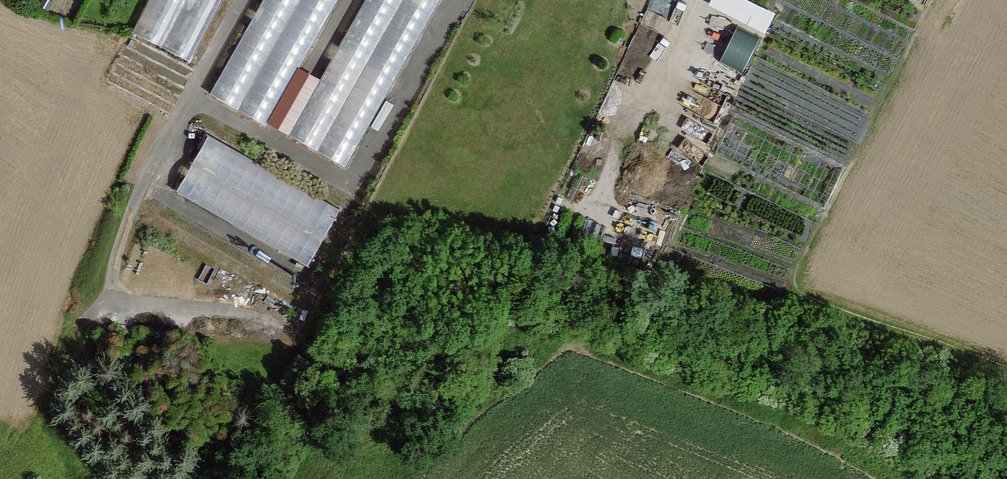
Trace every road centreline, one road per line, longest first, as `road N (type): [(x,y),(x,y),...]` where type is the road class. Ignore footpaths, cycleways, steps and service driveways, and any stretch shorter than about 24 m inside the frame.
road 1 (motorway): [(0,99),(1006,396)]
road 2 (motorway): [(1006,347),(0,55)]
road 3 (track): [(615,221),(603,188),(624,133),(647,118),(691,0)]
road 4 (track): [(101,299),(226,305),(289,321)]

